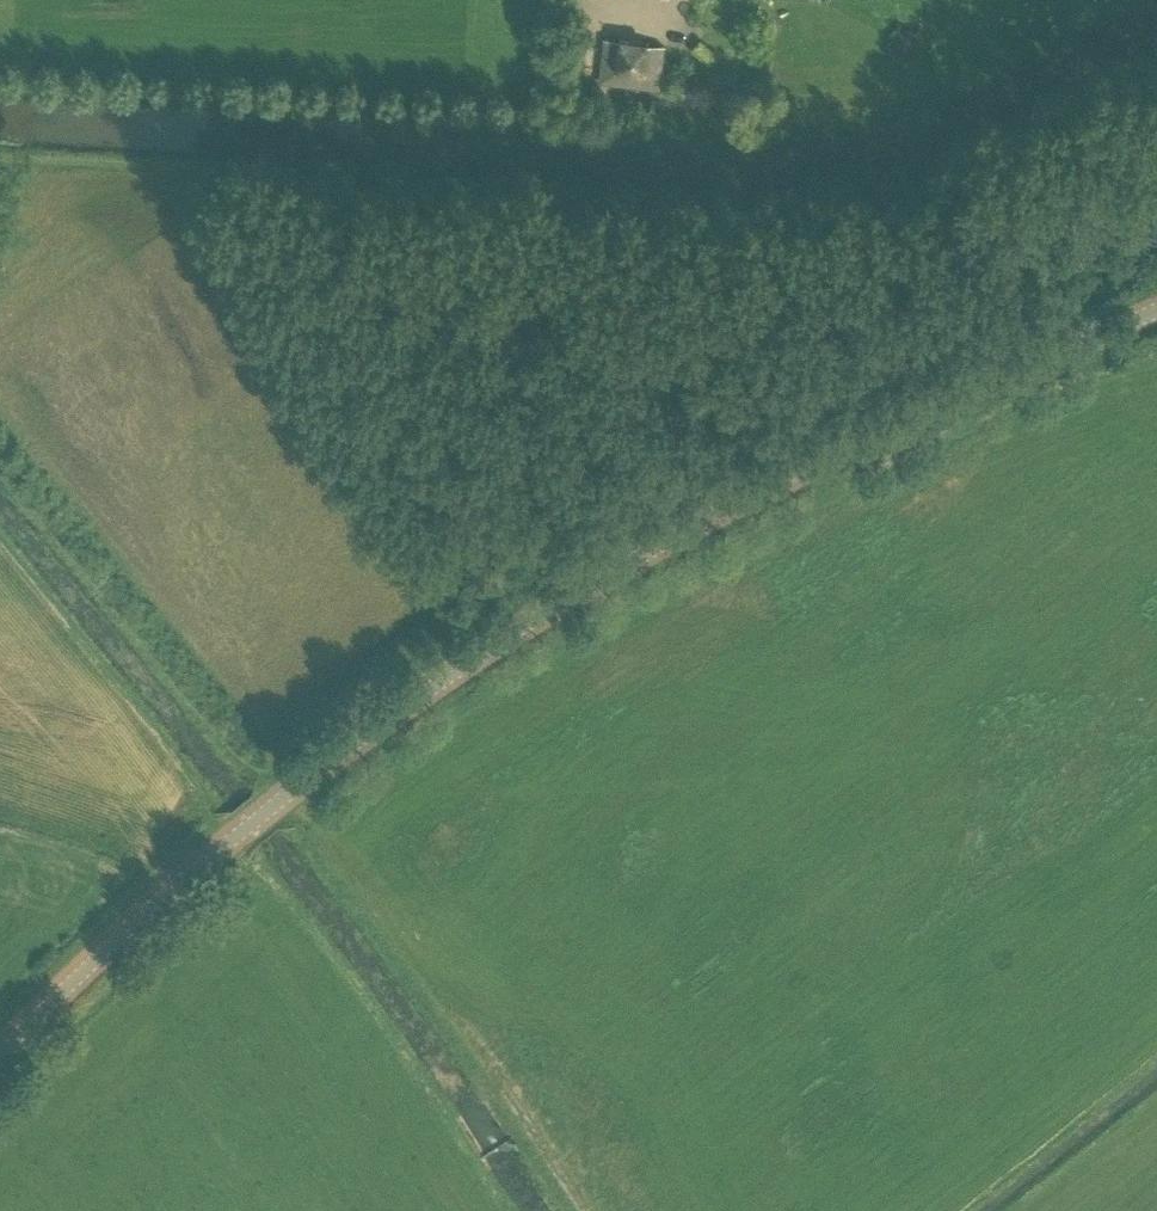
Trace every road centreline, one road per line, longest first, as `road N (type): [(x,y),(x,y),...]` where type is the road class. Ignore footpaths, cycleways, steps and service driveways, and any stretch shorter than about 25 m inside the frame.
road 1 (tertiary): [(0,1061),(210,859),(451,677),(601,581),(848,453),(1156,311)]

